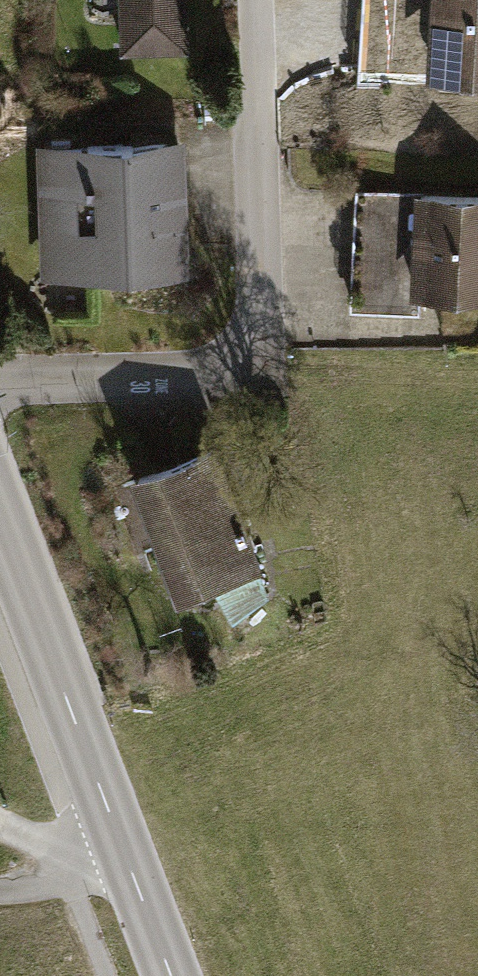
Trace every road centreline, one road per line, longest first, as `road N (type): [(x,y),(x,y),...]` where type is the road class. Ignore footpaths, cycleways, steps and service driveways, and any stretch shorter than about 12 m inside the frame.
road 1 (residential): [(255,0),(261,304),(248,350),(202,374),(0,388)]
road 2 (tertiary): [(0,547),(171,975)]
road 3 (track): [(0,824),(61,848),(127,859)]

